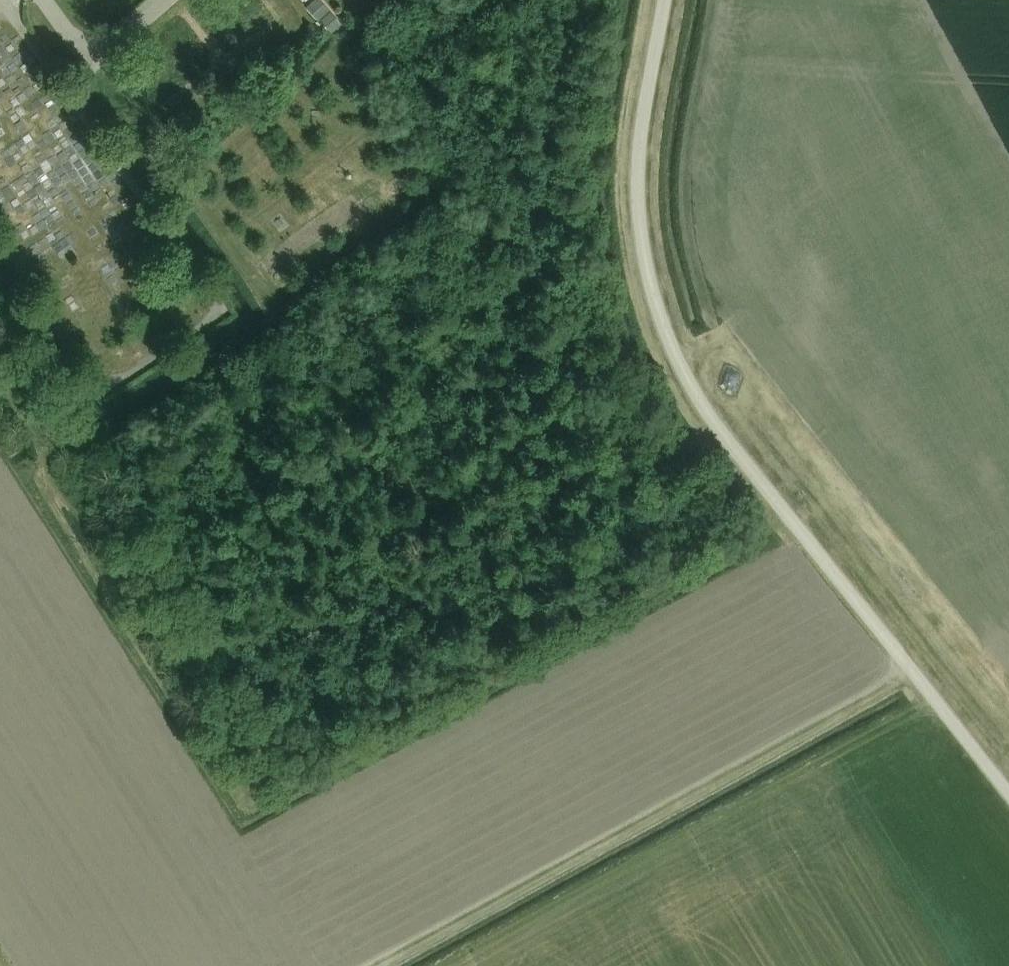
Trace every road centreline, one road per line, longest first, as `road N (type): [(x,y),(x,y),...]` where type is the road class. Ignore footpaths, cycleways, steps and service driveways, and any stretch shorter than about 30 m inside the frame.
road 1 (unclassified): [(1008,792),(717,424),(667,334),(645,257),(638,174),(665,0)]
road 2 (residential): [(167,0),(118,43),(97,50),(76,41),(46,0)]

